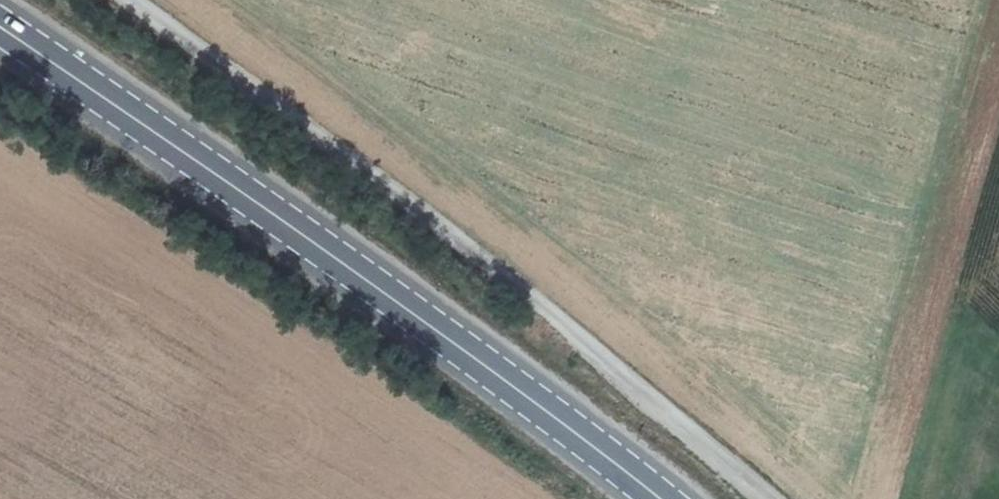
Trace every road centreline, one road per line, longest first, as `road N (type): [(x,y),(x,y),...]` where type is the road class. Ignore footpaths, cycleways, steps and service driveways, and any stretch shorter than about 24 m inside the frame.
road 1 (primary): [(654,498),(454,342),(0,22)]
road 2 (track): [(134,0),(480,254),(769,498)]

